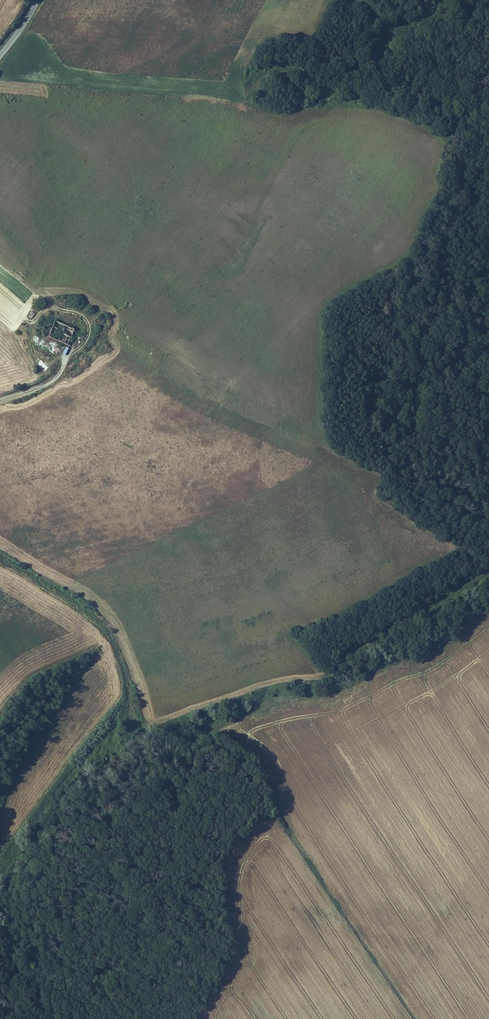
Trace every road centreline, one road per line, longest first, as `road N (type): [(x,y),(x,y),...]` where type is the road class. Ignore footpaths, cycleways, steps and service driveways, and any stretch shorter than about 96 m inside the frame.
road 1 (track): [(0,557),(108,633),(143,725)]

